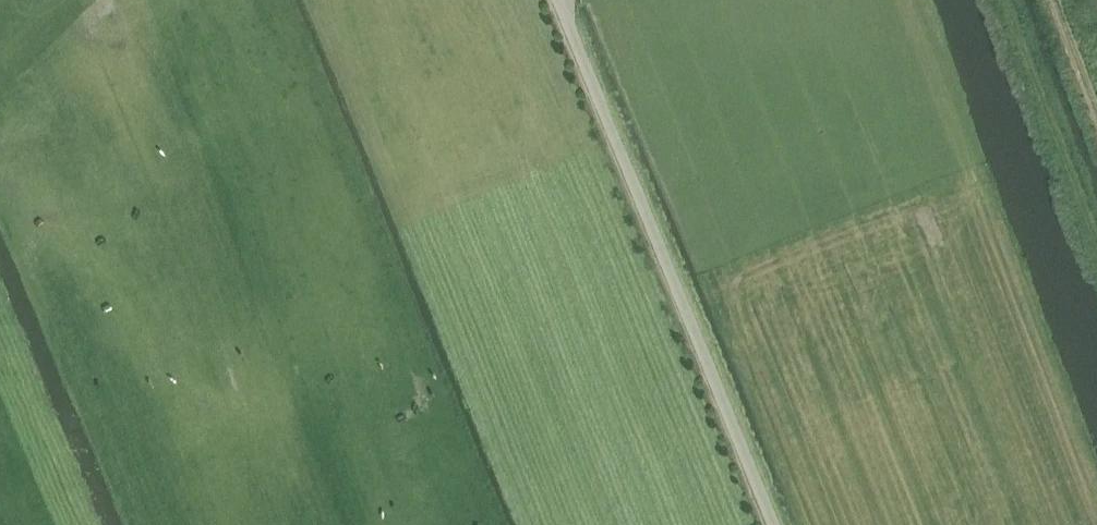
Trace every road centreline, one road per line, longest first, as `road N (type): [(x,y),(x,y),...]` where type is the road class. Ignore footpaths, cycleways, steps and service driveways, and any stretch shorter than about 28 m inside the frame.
road 1 (track): [(1055,0),(1096,113)]

